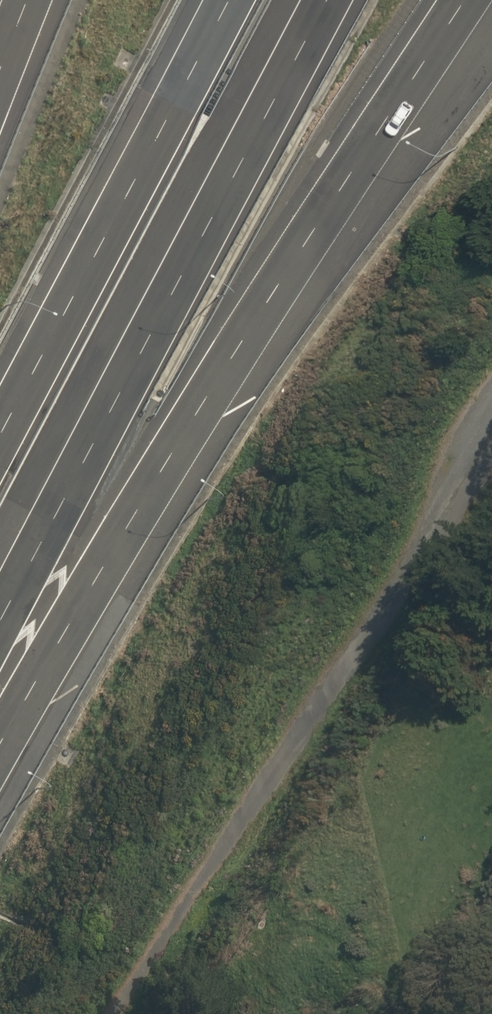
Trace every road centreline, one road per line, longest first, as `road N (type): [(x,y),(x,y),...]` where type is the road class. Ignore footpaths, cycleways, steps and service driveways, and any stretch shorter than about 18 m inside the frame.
road 1 (motorway): [(459,0),(231,349),(0,738)]
road 2 (motorway): [(321,0),(0,612)]
road 3 (motorway): [(0,430),(222,0)]

